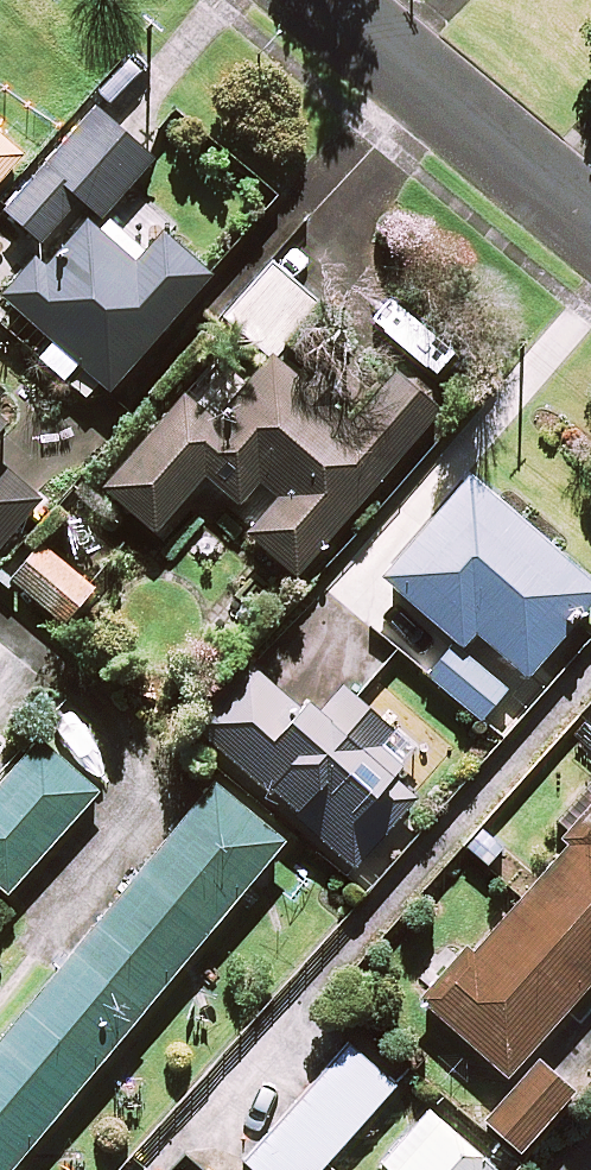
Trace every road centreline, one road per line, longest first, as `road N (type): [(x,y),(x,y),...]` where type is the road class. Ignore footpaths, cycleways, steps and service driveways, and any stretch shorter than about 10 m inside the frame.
road 1 (residential): [(590,217),(328,0)]

